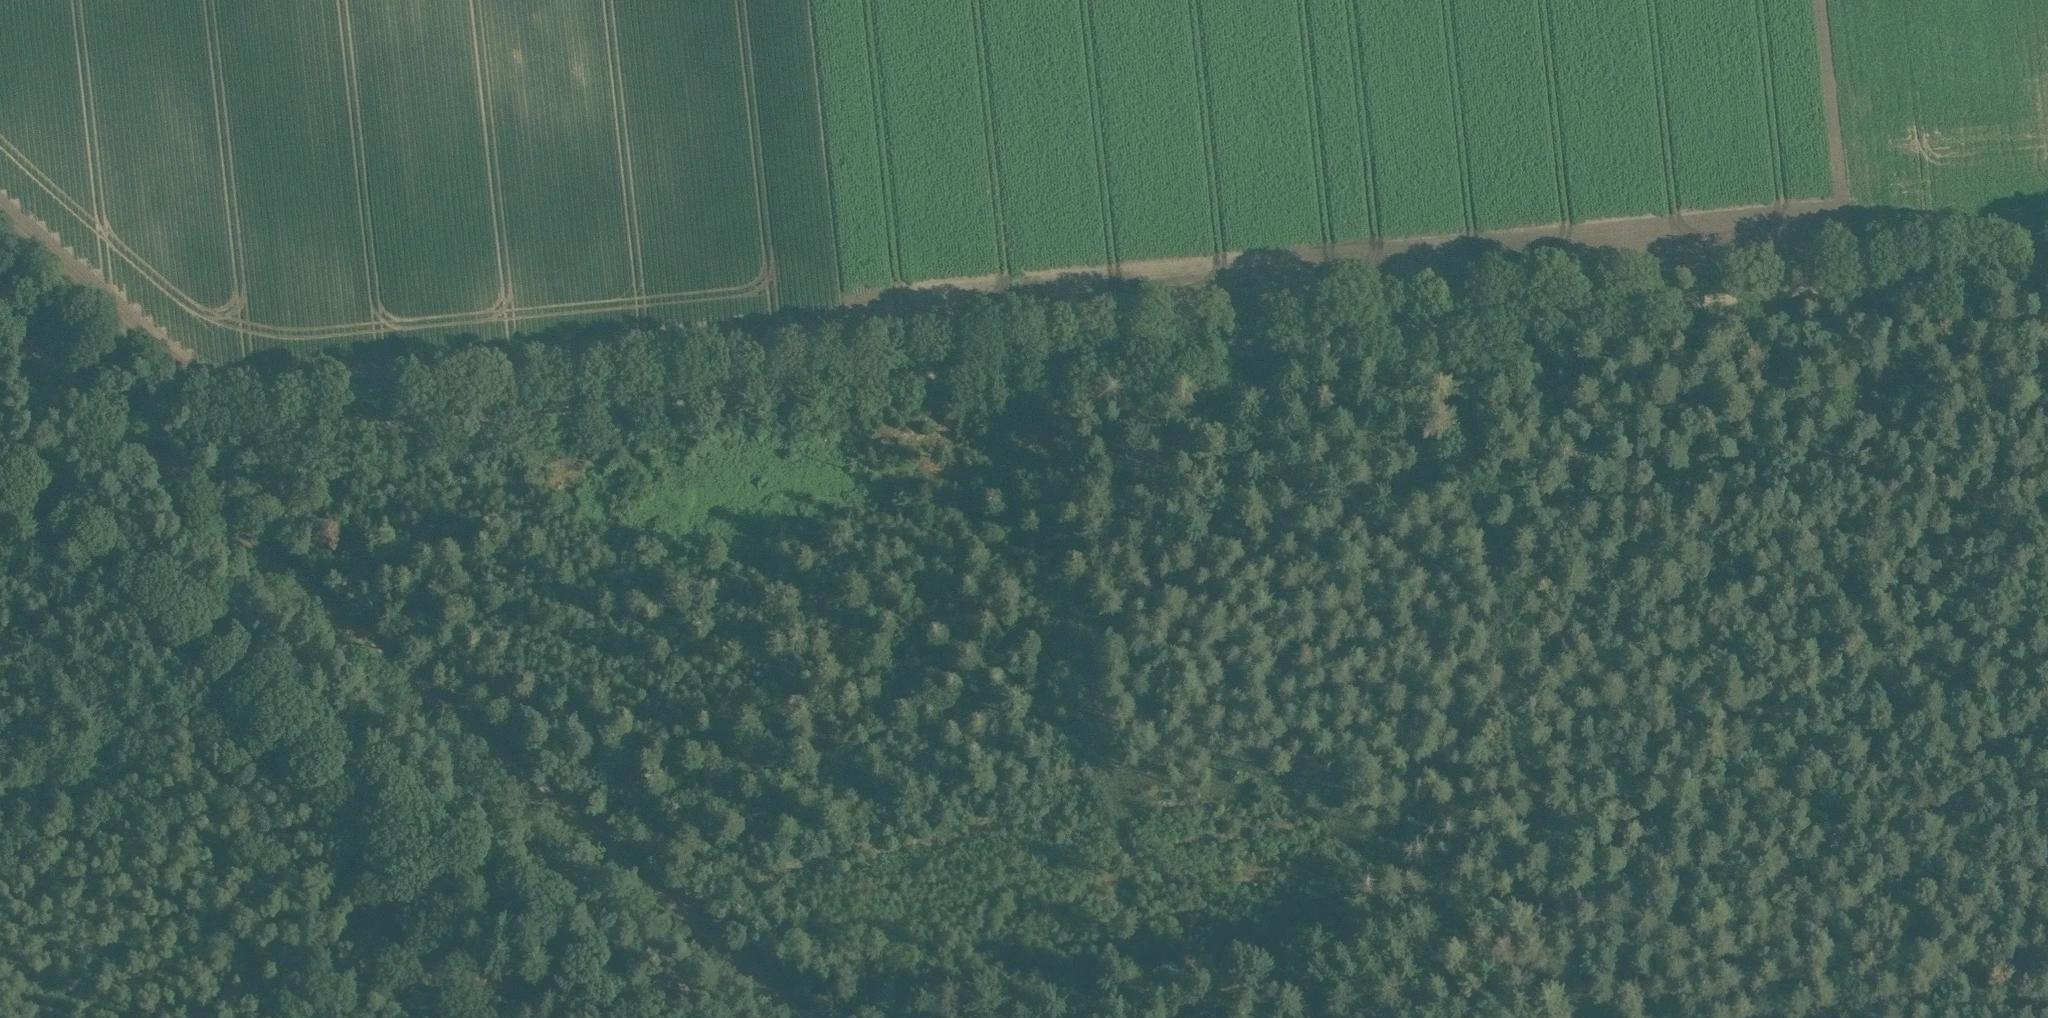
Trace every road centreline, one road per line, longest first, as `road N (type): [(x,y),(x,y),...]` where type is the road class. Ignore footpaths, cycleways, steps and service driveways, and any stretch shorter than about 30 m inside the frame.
road 1 (track): [(237,421),(2047,266)]
road 2 (track): [(144,448),(810,1017)]
road 3 (track): [(1431,317),(1582,1017)]
road 4 (track): [(19,473),(270,696),(334,771)]
road 5 (track): [(334,771),(440,1017)]
road 6 (track): [(106,417),(0,321)]

